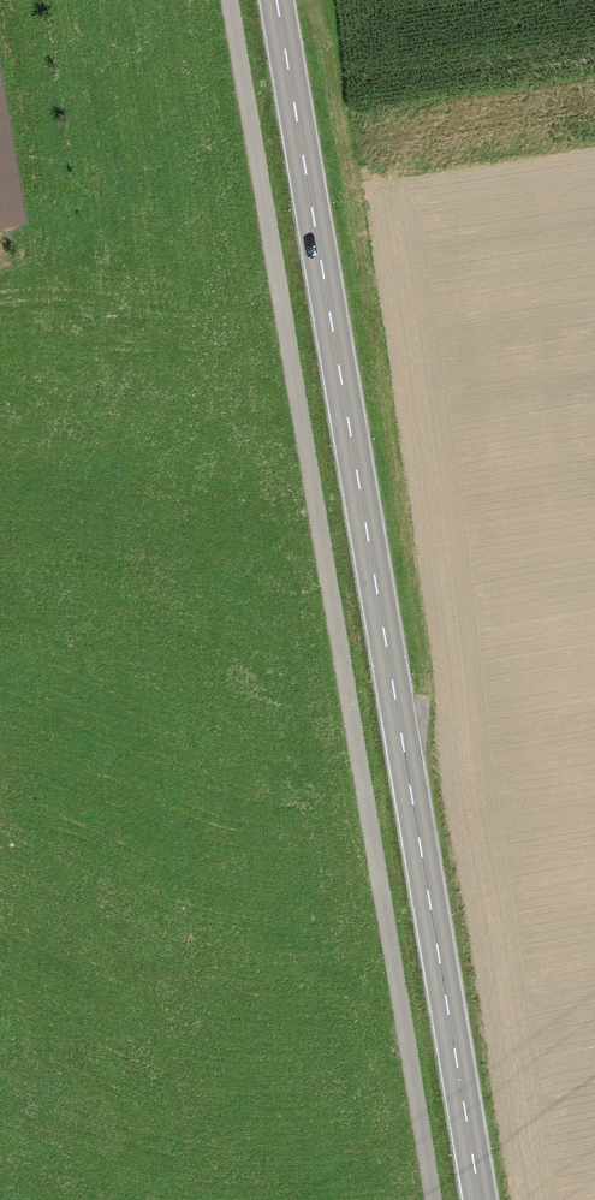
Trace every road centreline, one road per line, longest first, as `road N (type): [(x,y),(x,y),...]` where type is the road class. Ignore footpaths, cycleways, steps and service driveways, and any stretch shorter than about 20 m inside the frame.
road 1 (secondary): [(479,1199),(277,0)]
road 2 (track): [(432,1199),(230,0)]

